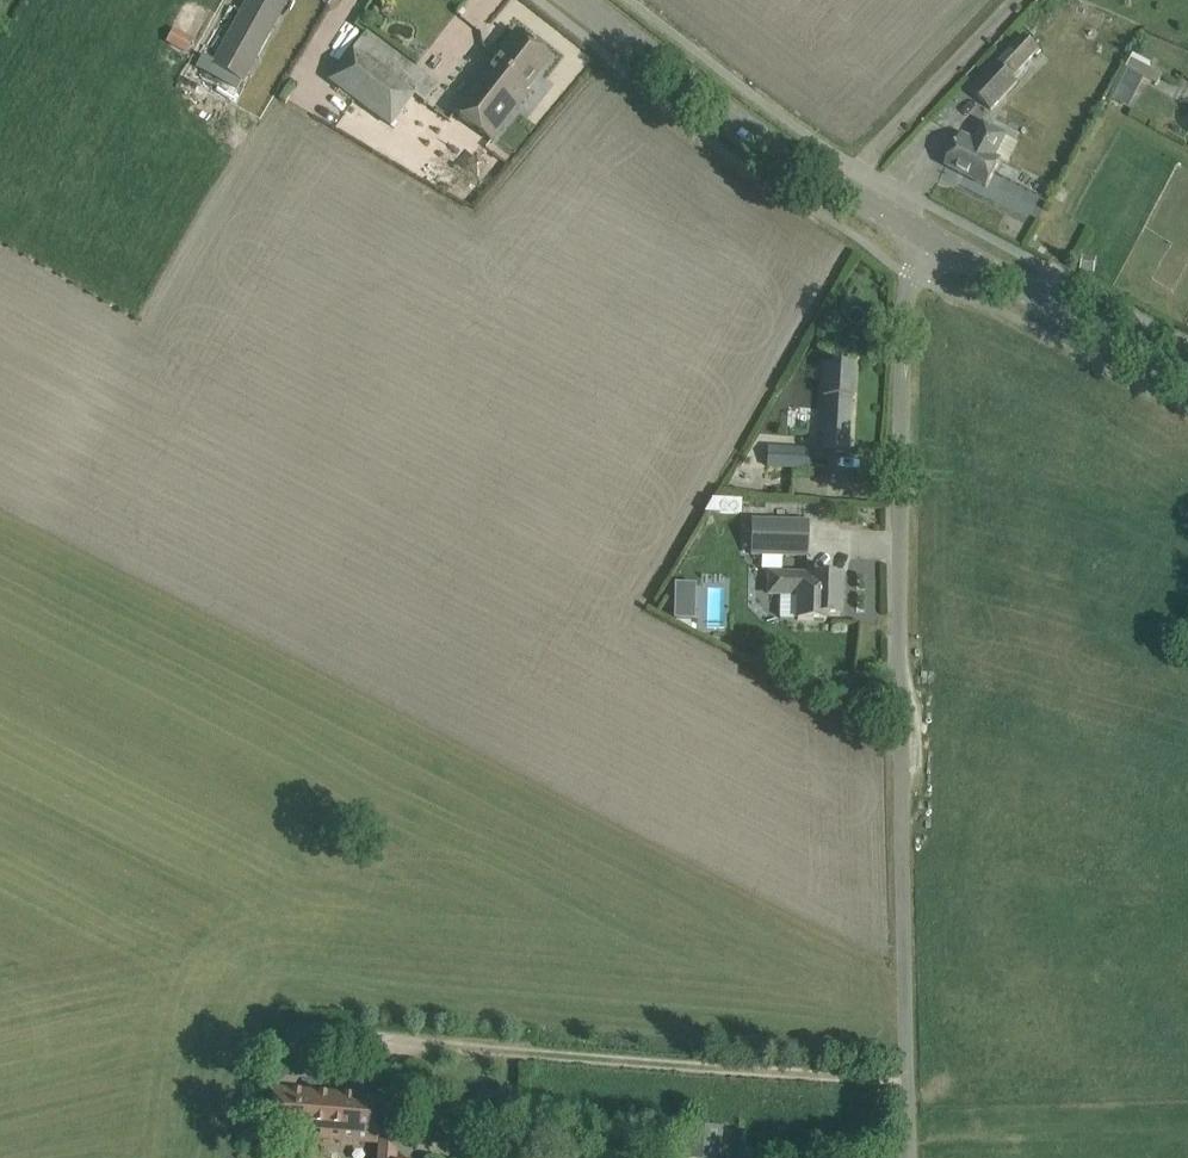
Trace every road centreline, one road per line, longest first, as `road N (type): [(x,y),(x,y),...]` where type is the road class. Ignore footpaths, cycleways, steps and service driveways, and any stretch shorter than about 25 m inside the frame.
road 1 (unclassified): [(910,1157),(901,223)]
road 2 (tertiary): [(901,223),(724,111),(577,0)]
road 3 (tertiary): [(1187,378),(901,223)]

